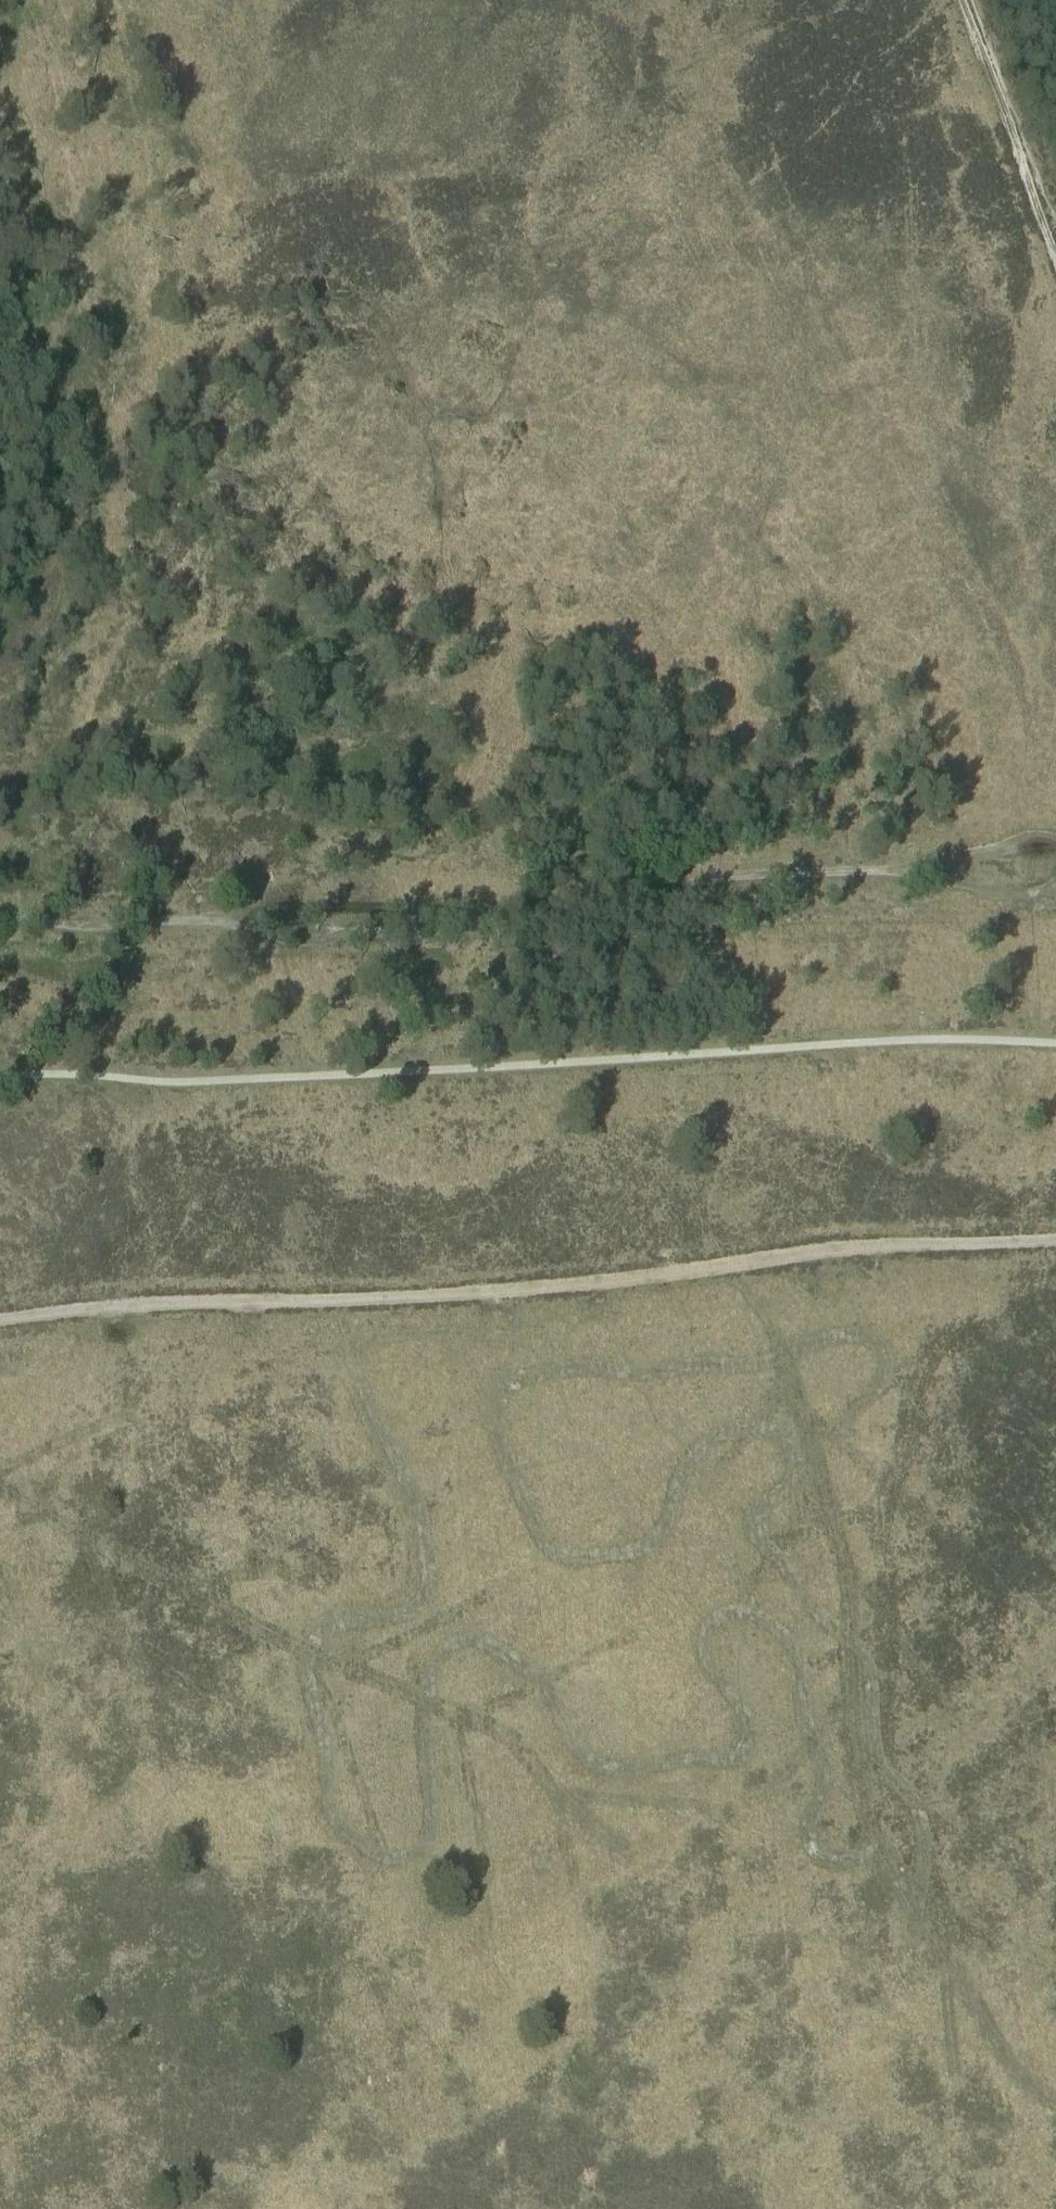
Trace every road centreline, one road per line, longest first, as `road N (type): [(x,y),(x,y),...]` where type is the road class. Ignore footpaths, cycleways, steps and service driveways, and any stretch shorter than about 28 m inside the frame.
road 1 (track): [(0,911),(86,920),(326,905),(511,910),(1055,849)]
road 2 (track): [(1055,1244),(833,1245),(468,1294),(145,1302),(0,1317)]
road 3 (track): [(954,0),(1055,262)]

